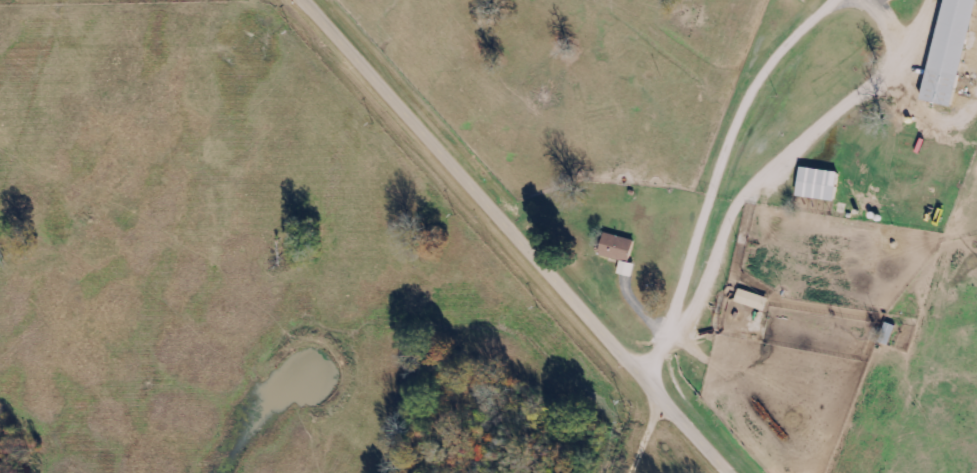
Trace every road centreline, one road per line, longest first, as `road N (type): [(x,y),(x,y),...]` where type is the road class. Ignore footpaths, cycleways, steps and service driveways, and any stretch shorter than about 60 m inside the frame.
road 1 (tertiary): [(729,472),(303,0)]
road 2 (residential): [(702,52),(590,0)]

